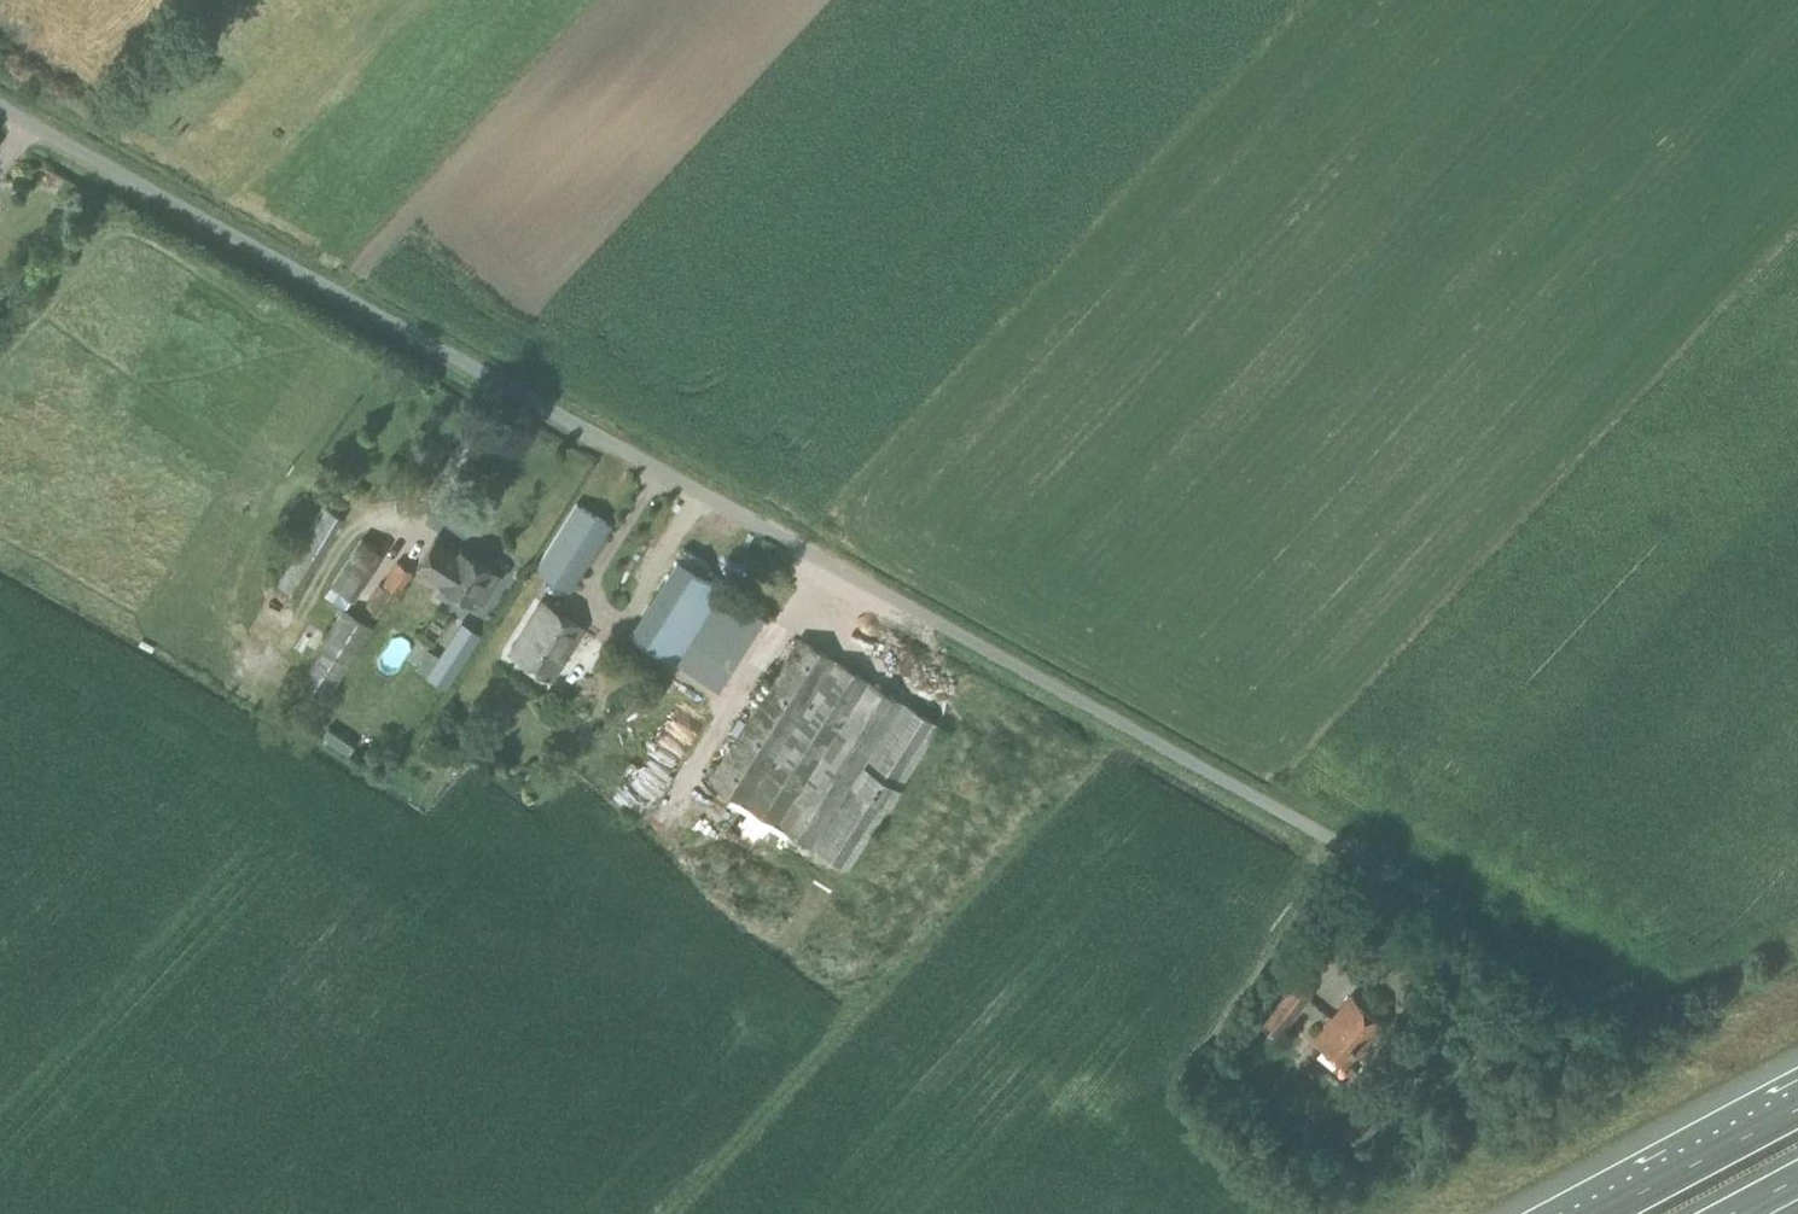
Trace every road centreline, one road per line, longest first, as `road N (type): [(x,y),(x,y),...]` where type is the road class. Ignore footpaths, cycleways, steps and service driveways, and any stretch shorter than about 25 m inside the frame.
road 1 (unclassified): [(1649,1010),(0,108)]
road 2 (motorway): [(1797,1112),(1606,1213)]

